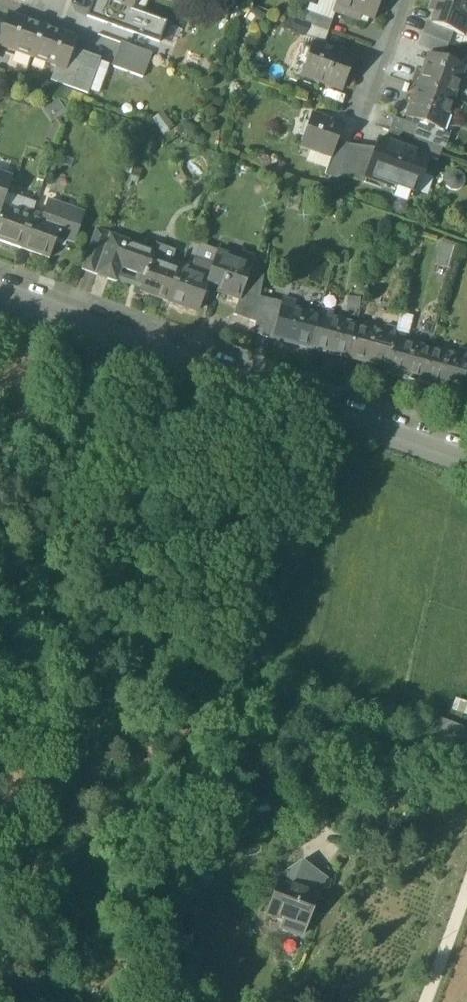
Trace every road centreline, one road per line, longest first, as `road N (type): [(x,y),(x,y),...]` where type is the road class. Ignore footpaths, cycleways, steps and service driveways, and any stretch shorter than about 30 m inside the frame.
road 1 (track): [(0,601),(466,782)]
road 2 (residential): [(466,456),(0,287)]
road 3 (residential): [(407,0),(363,116)]

